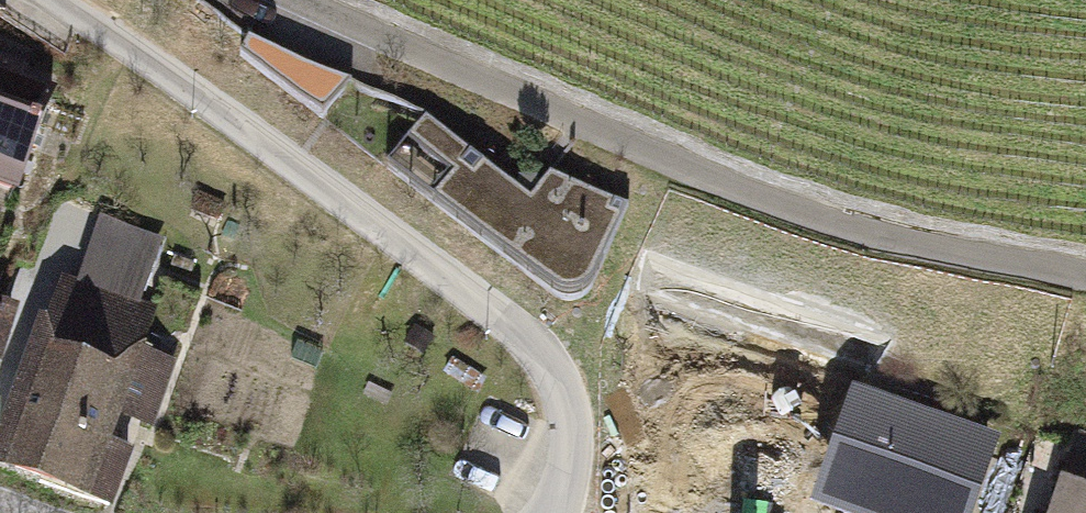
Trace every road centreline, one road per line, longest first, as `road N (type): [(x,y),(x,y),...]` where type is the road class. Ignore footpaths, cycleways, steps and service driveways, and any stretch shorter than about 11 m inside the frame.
road 1 (unclassified): [(1085,268),(851,220),(684,167),(304,0)]
road 2 (residential): [(58,0),(240,123),(527,336),(560,384),(572,439),(552,512)]

